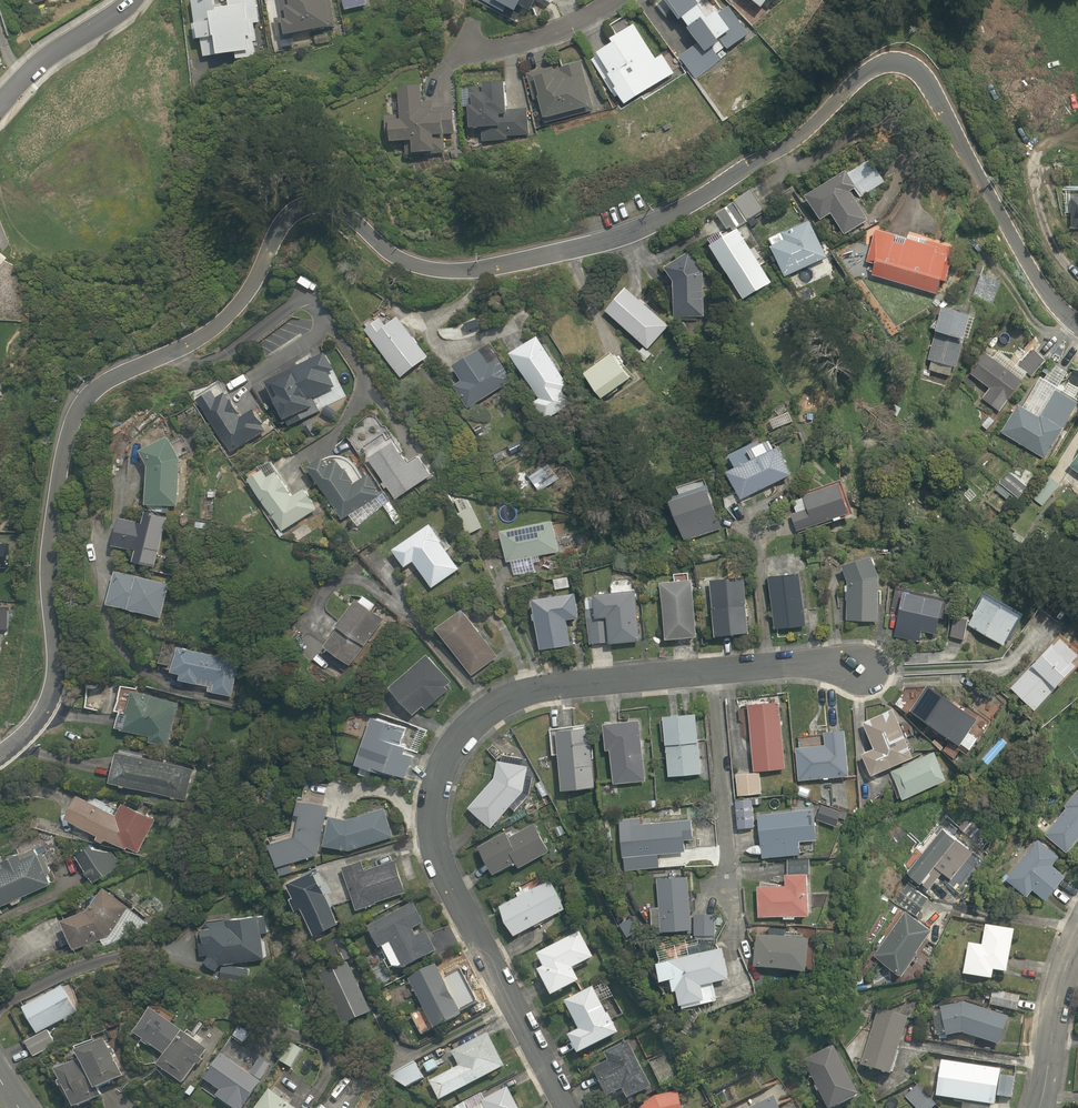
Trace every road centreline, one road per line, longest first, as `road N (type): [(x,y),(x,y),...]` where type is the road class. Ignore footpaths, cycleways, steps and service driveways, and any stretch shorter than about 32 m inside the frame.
road 1 (tertiary): [(1077,323),(1033,273),(920,73),(898,63),(877,67),(775,155),(707,195),(581,248),(447,271),(401,260),(341,210),(304,207),(278,233),(234,310),(177,350)]
road 2 (residential): [(567,1107),(441,862),(432,823),(437,783),(460,737),(497,706),(550,688),(712,673)]
road 3 (tertiary): [(177,350),(93,389),(72,423),(48,555),(54,689),(41,720),(0,757)]
road 4 (residential): [(177,350),(185,364),(208,361),(298,303),(317,305),(365,376),(365,392),(324,450)]
road 5 (residential): [(731,897),(712,673)]
road 6 (residential): [(1077,934),(1058,996),(1039,1107)]
road 7 (residential): [(133,0),(38,64),(0,105)]
road 8 (residential): [(712,673),(816,664),(863,670)]
road 9 (residential): [(476,51),(536,39),(612,0)]

